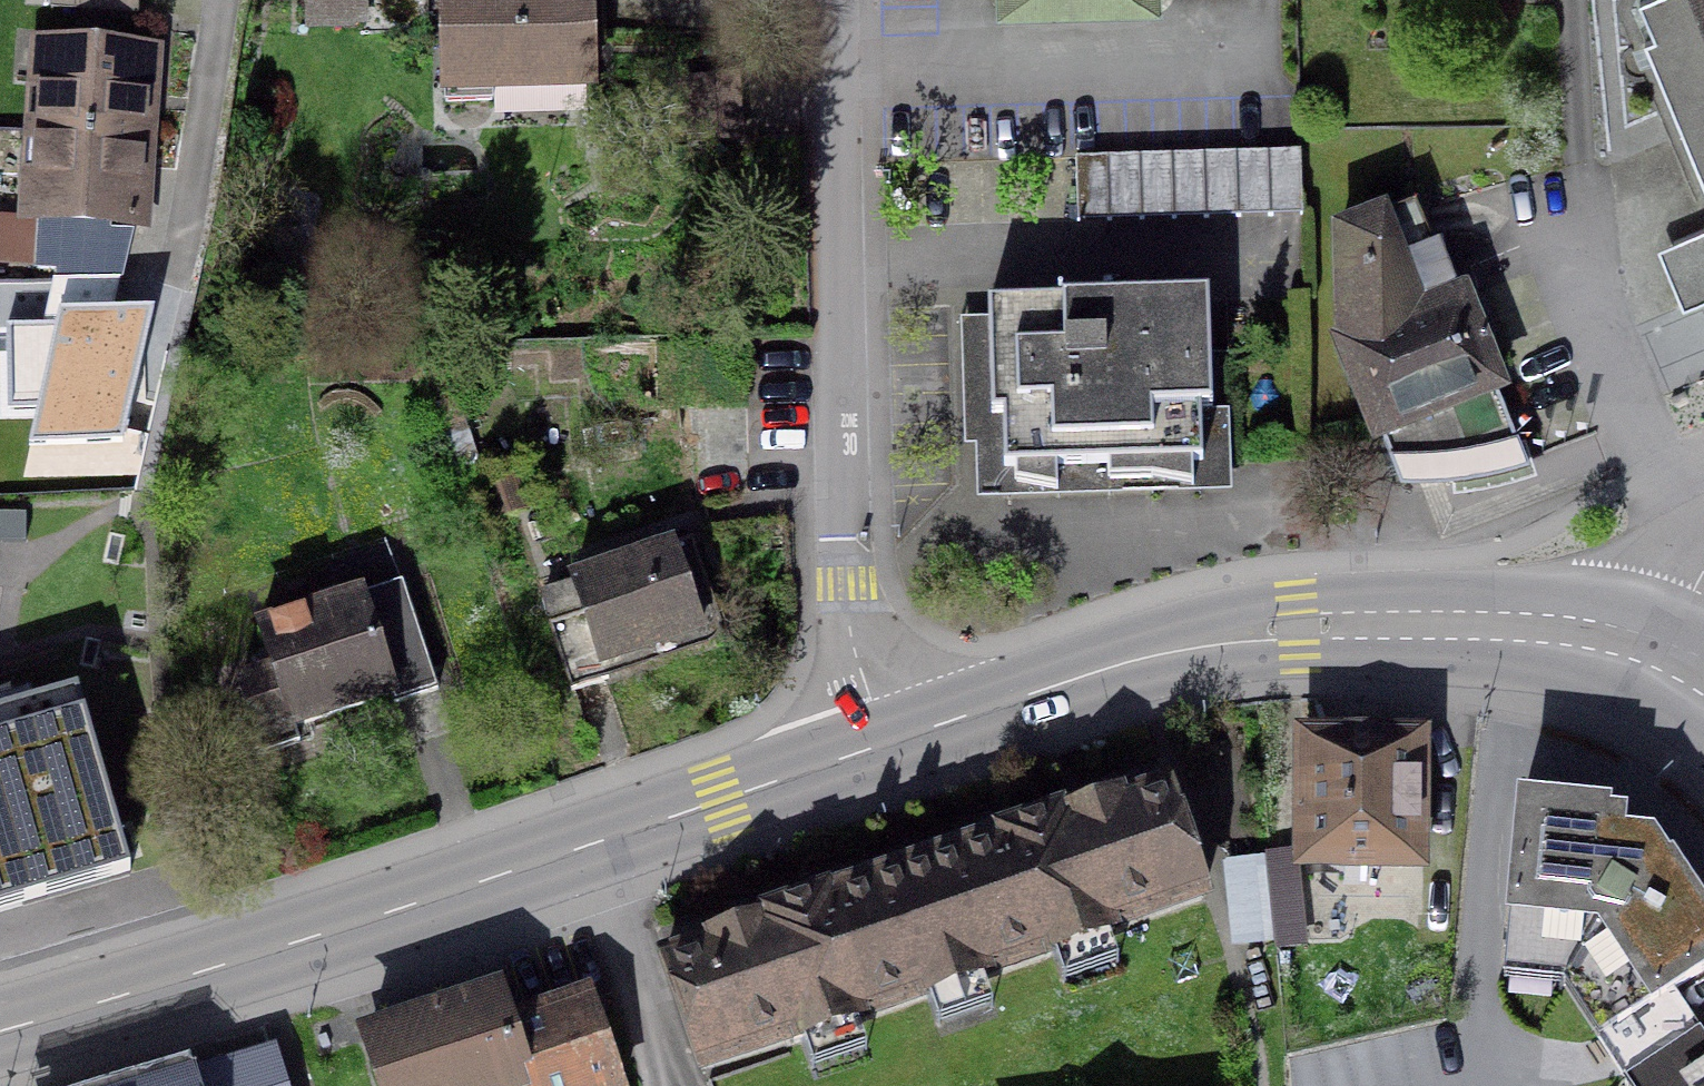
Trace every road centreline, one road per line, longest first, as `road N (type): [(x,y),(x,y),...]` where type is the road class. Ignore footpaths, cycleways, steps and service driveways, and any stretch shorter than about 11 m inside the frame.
road 1 (secondary): [(0,1033),(883,747)]
road 2 (secondary): [(883,747),(1116,666),(1299,630),(1524,627),(1657,655)]
road 3 (residential): [(883,747),(845,564),(827,0)]
road 4 (residential): [(170,286),(218,0)]

